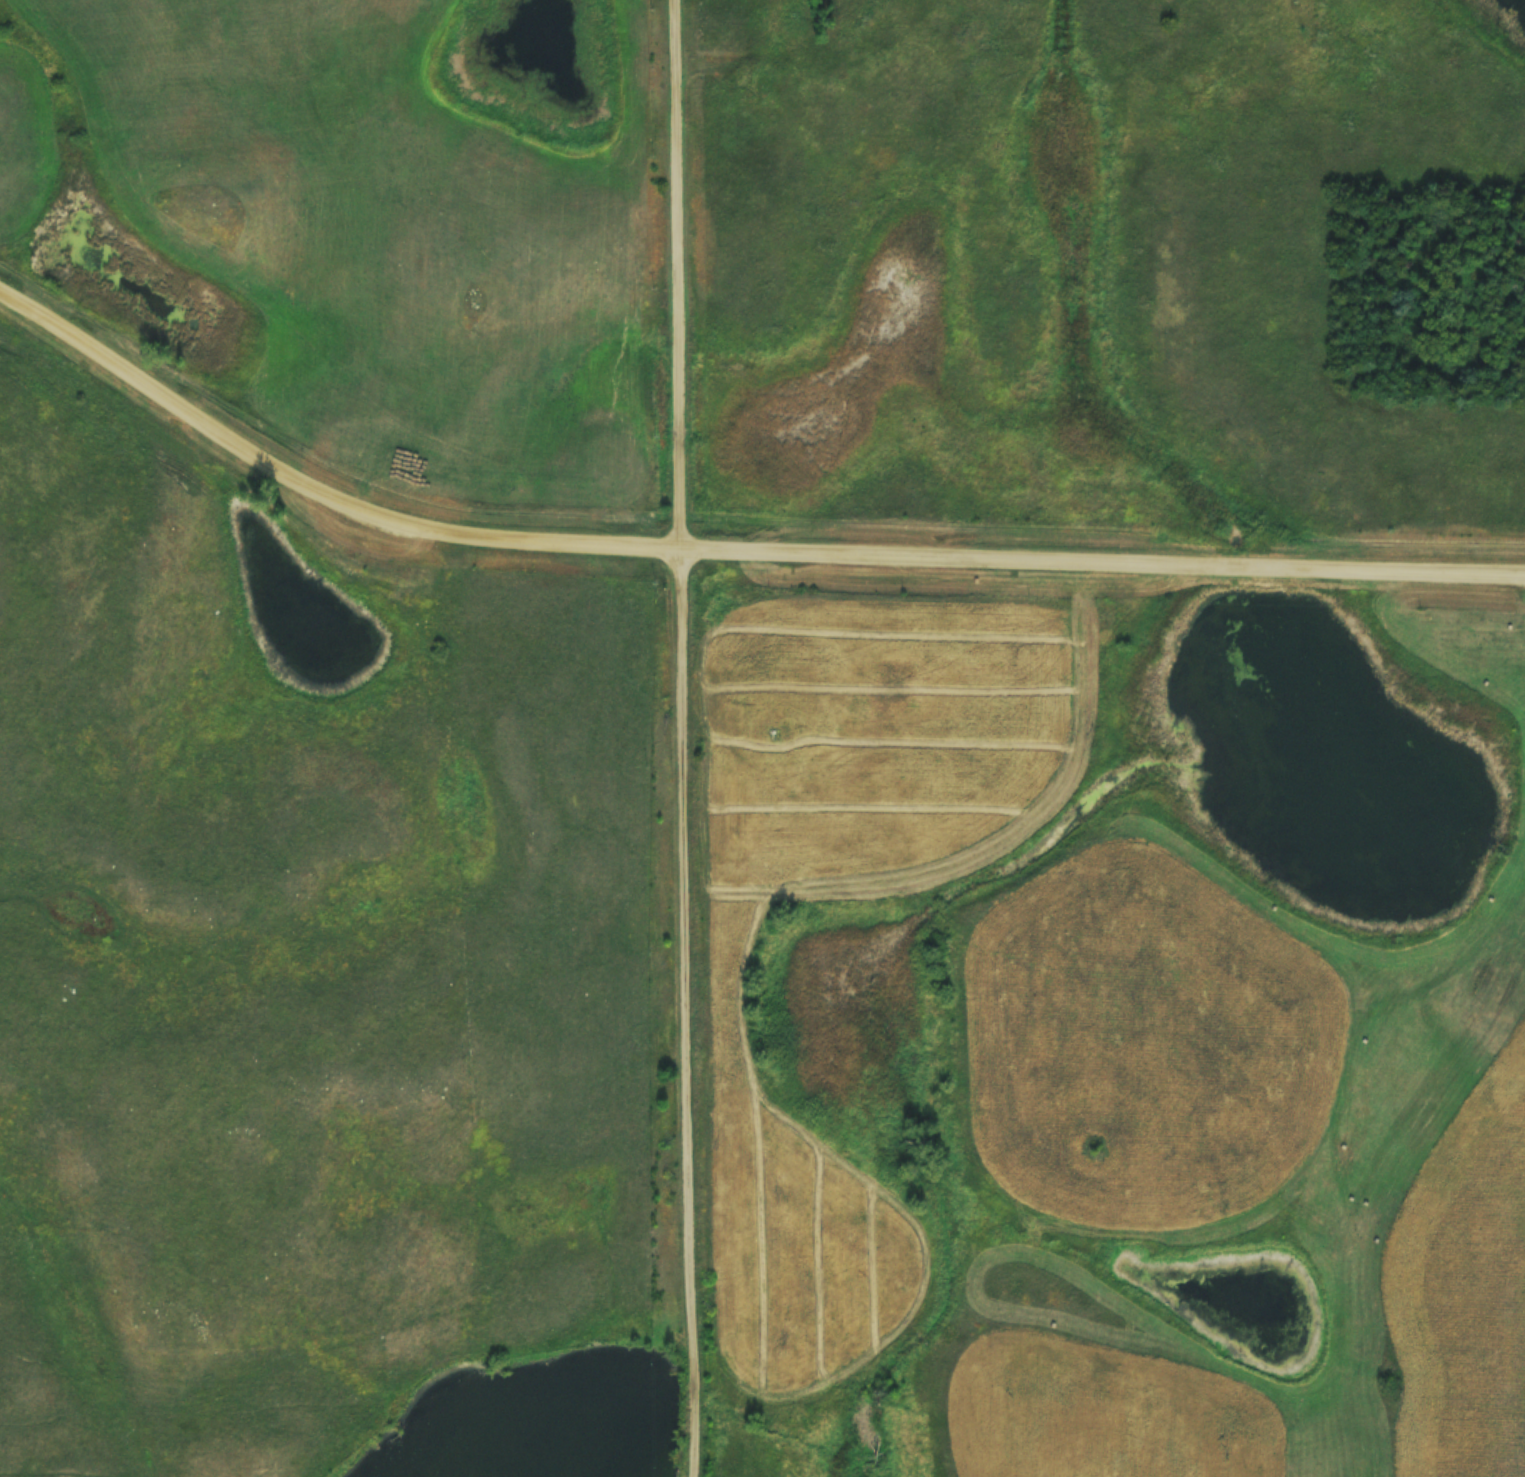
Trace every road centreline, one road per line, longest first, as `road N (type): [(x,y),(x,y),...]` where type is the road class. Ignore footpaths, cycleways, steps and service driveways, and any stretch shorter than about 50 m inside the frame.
road 1 (residential): [(1524,582),(679,558),(447,543),(323,503),(0,297)]
road 2 (residential): [(688,1476),(673,0)]

